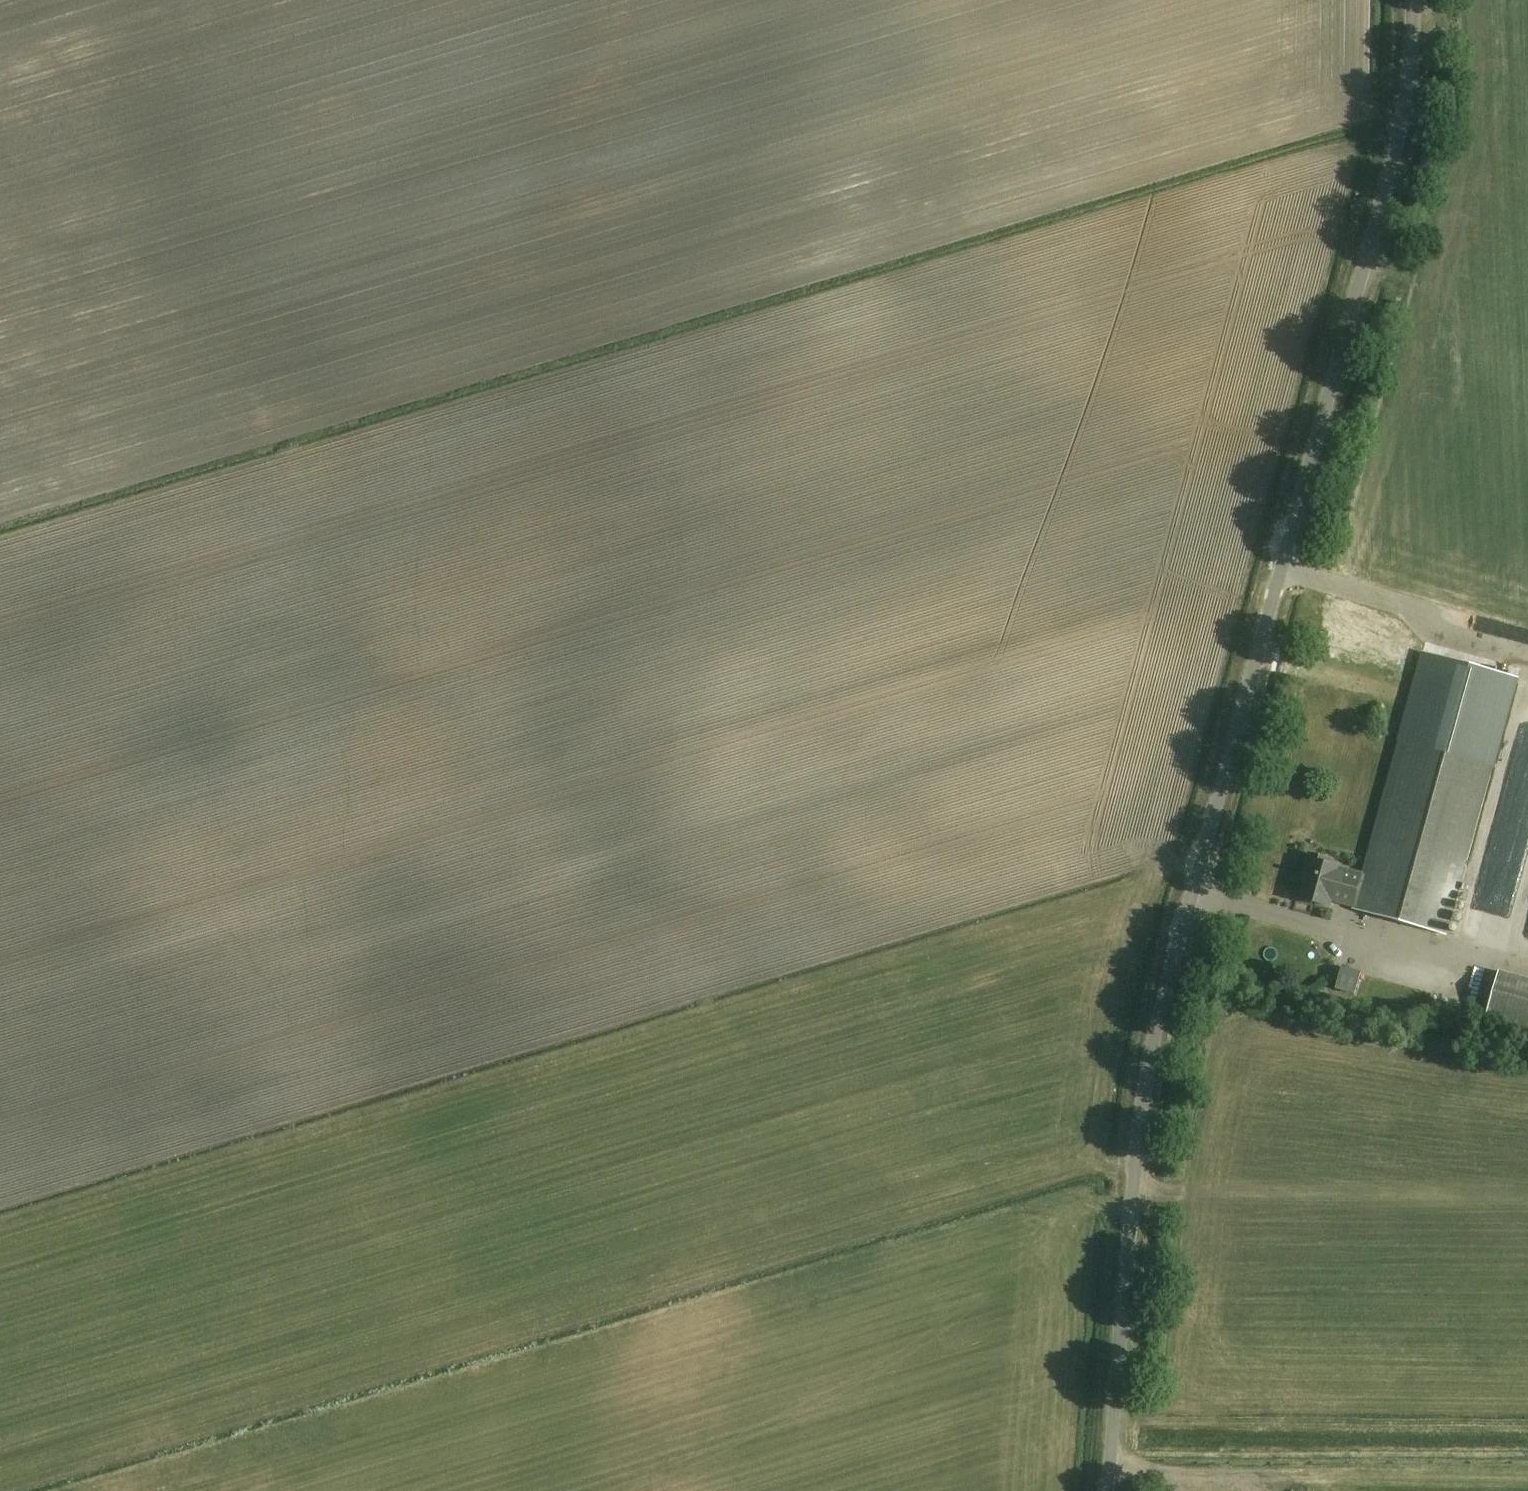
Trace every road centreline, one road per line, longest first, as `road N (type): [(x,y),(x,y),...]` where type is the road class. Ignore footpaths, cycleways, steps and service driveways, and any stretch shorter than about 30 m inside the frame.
road 1 (unclassified): [(1108,1490),(1147,1088),(1197,868),(1400,116),(1409,0)]

